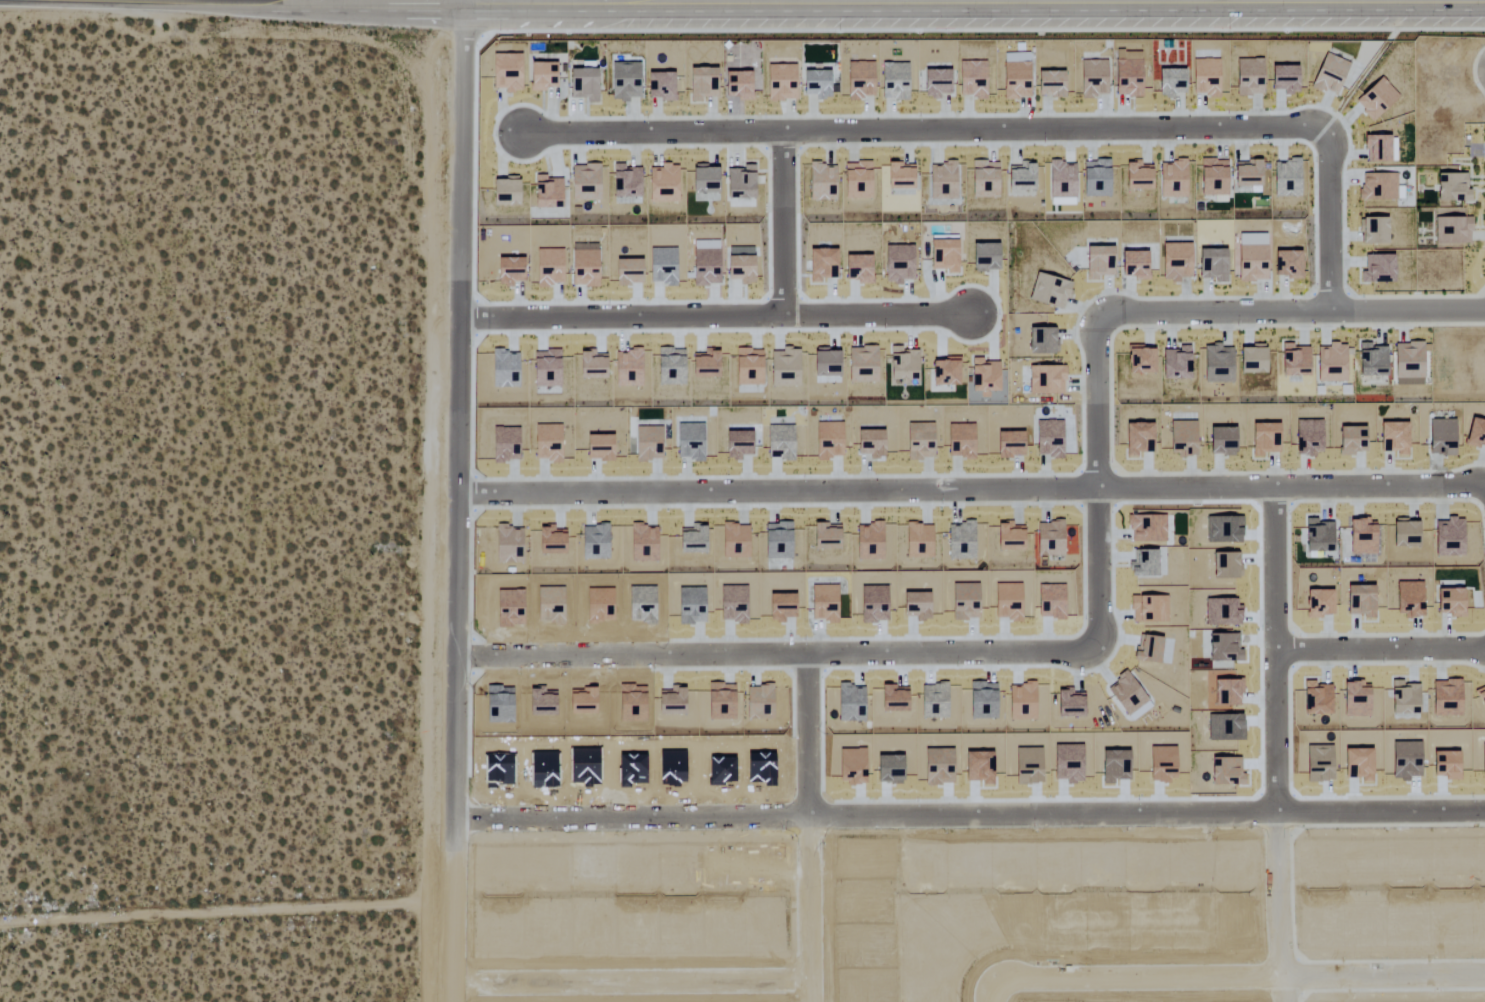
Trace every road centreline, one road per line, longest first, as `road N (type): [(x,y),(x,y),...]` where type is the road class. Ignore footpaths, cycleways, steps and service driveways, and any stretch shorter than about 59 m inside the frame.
road 1 (residential): [(1484,311),(1118,313),(1099,327),(1100,642),(1086,657),(448,659)]
road 2 (tertiary): [(1484,0),(351,0)]
road 3 (residential): [(446,814),(1484,809)]
road 4 (residential): [(461,492),(1484,488)]
road 5 (residential): [(523,137),(1302,128),(1326,134),(1330,147),(1331,313)]
road 6 (residential): [(1275,487),(1286,1001)]
road 7 (track): [(445,1001),(448,659),(461,492)]
road 8 (residential): [(463,315),(968,315)]
road 9 (residential): [(992,1001),(992,992),(1009,980),(1484,975)]
road 10 (residential): [(461,492),(466,1)]
road 11 (track): [(445,900),(0,923)]
road 12 (residential): [(445,985),(810,982)]
road 13 (residential): [(810,658),(810,1001)]
road 14 (residential): [(1277,647),(1484,649)]
road 15 (residential): [(783,134),(783,315)]

